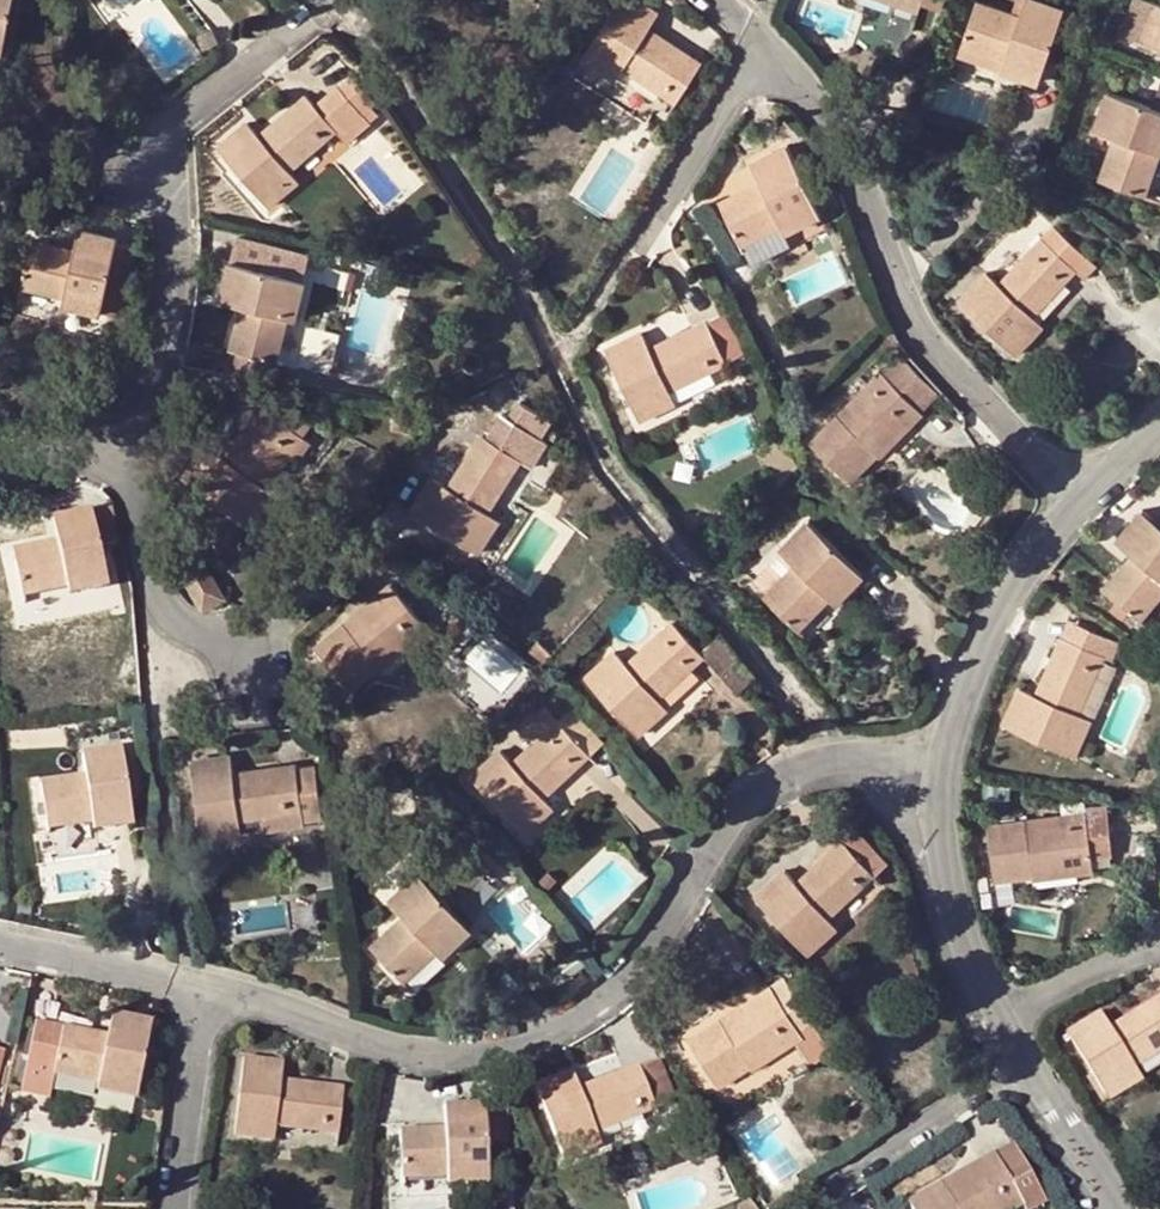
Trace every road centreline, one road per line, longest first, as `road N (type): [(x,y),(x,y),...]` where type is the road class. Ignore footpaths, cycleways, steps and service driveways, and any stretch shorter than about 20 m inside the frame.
road 1 (residential): [(929,785),(827,738),(703,855),(672,916),(569,1019),(492,1048),(407,1053),(292,1010),(201,991)]
road 2 (residential): [(1077,496),(914,337),(856,186),(764,54)]
road 3 (residential): [(138,491),(172,374),(158,165),(178,130),(311,16)]
road 4 (residential): [(929,785),(1004,597),(1077,496)]
road 5 (residential): [(1004,1012),(945,902),(929,785)]
road 6 (residential): [(628,250),(764,54)]
road 7 (residential): [(835,1188),(1030,1061)]
road 8 (residential): [(201,991),(193,1208)]
road 9 (residential): [(201,991),(0,944)]
road 10 (residential): [(211,659),(173,609),(138,491)]
road 11 (residential): [(1113,1208),(1030,1061)]
road 12 (residential): [(1004,1012),(1159,951)]
road 13 (residential): [(0,481),(138,491)]

